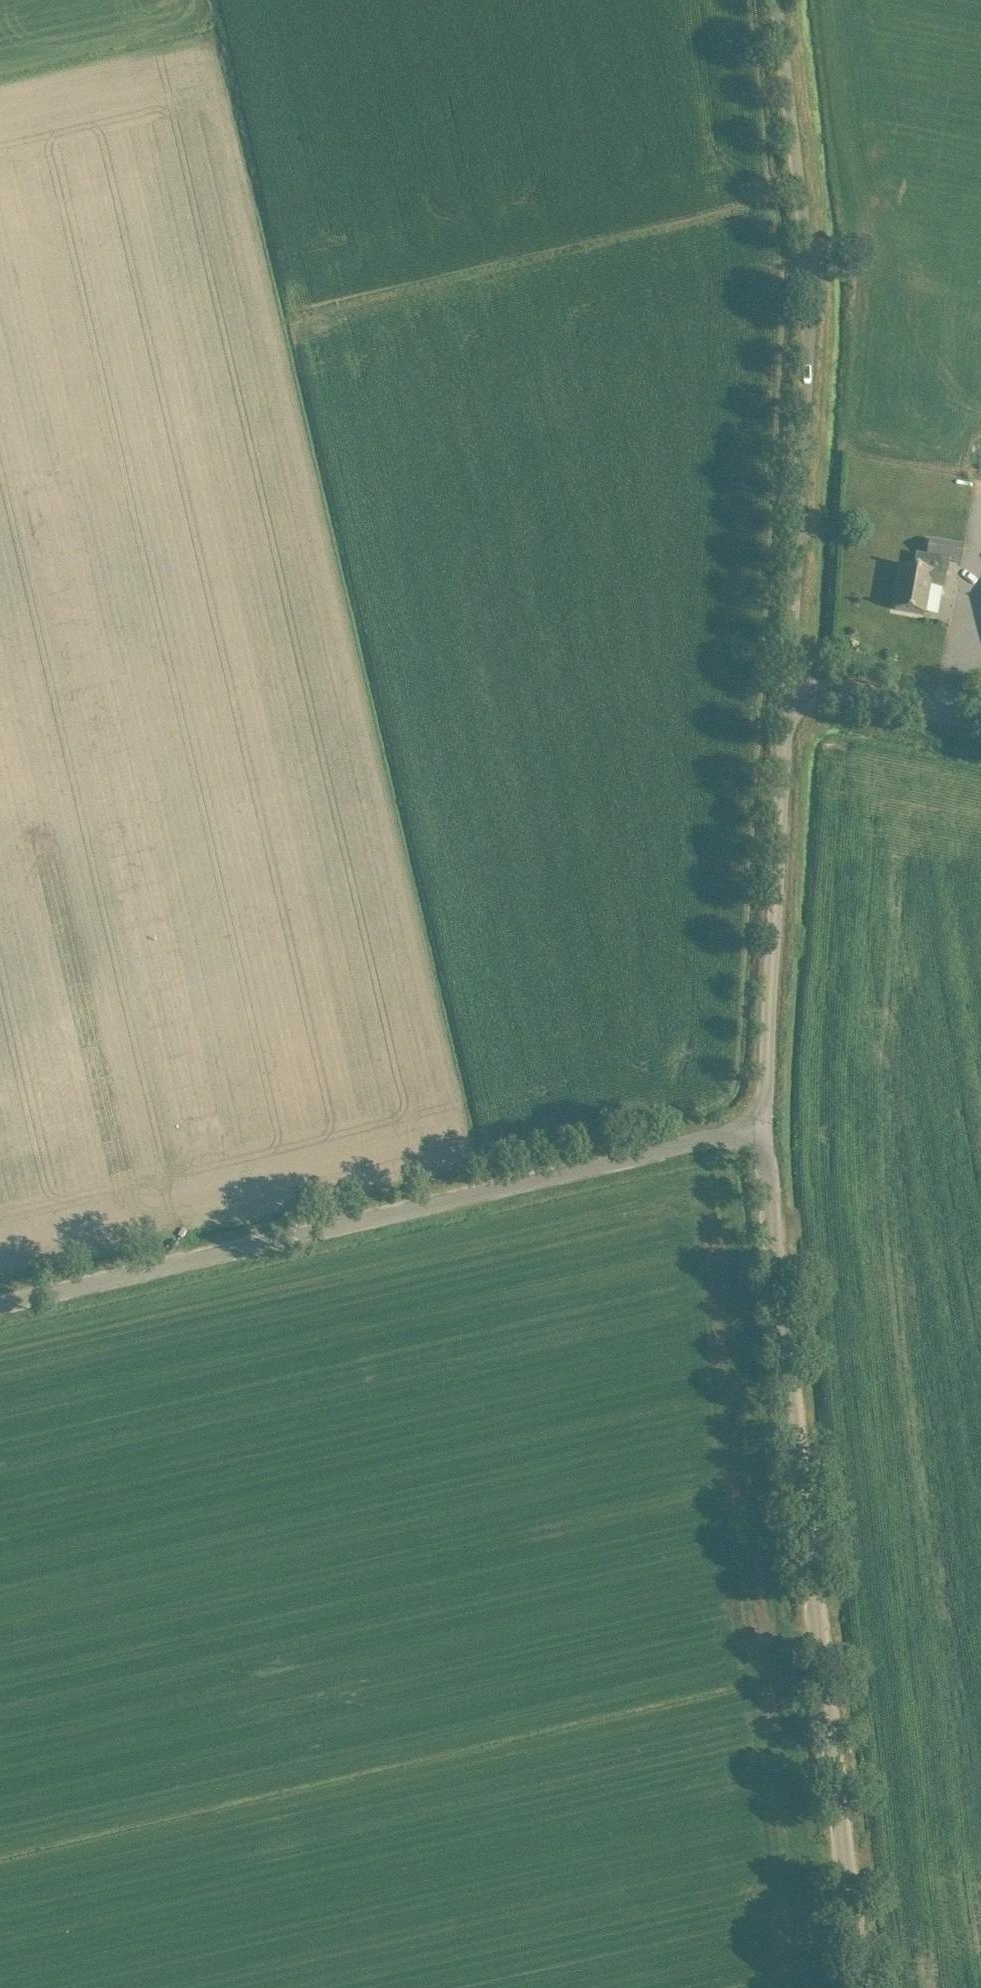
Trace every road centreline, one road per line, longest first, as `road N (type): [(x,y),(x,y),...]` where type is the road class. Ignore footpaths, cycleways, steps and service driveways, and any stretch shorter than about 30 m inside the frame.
road 1 (unclassified): [(858,1987),(786,1376),(772,1131)]
road 2 (unclassified): [(0,1307),(772,1131)]
road 3 (unclassified): [(790,686),(803,352),(800,219),(777,0)]
road 4 (unclassified): [(772,1131),(790,686)]
road 5 (unclassified): [(980,727),(790,686)]

